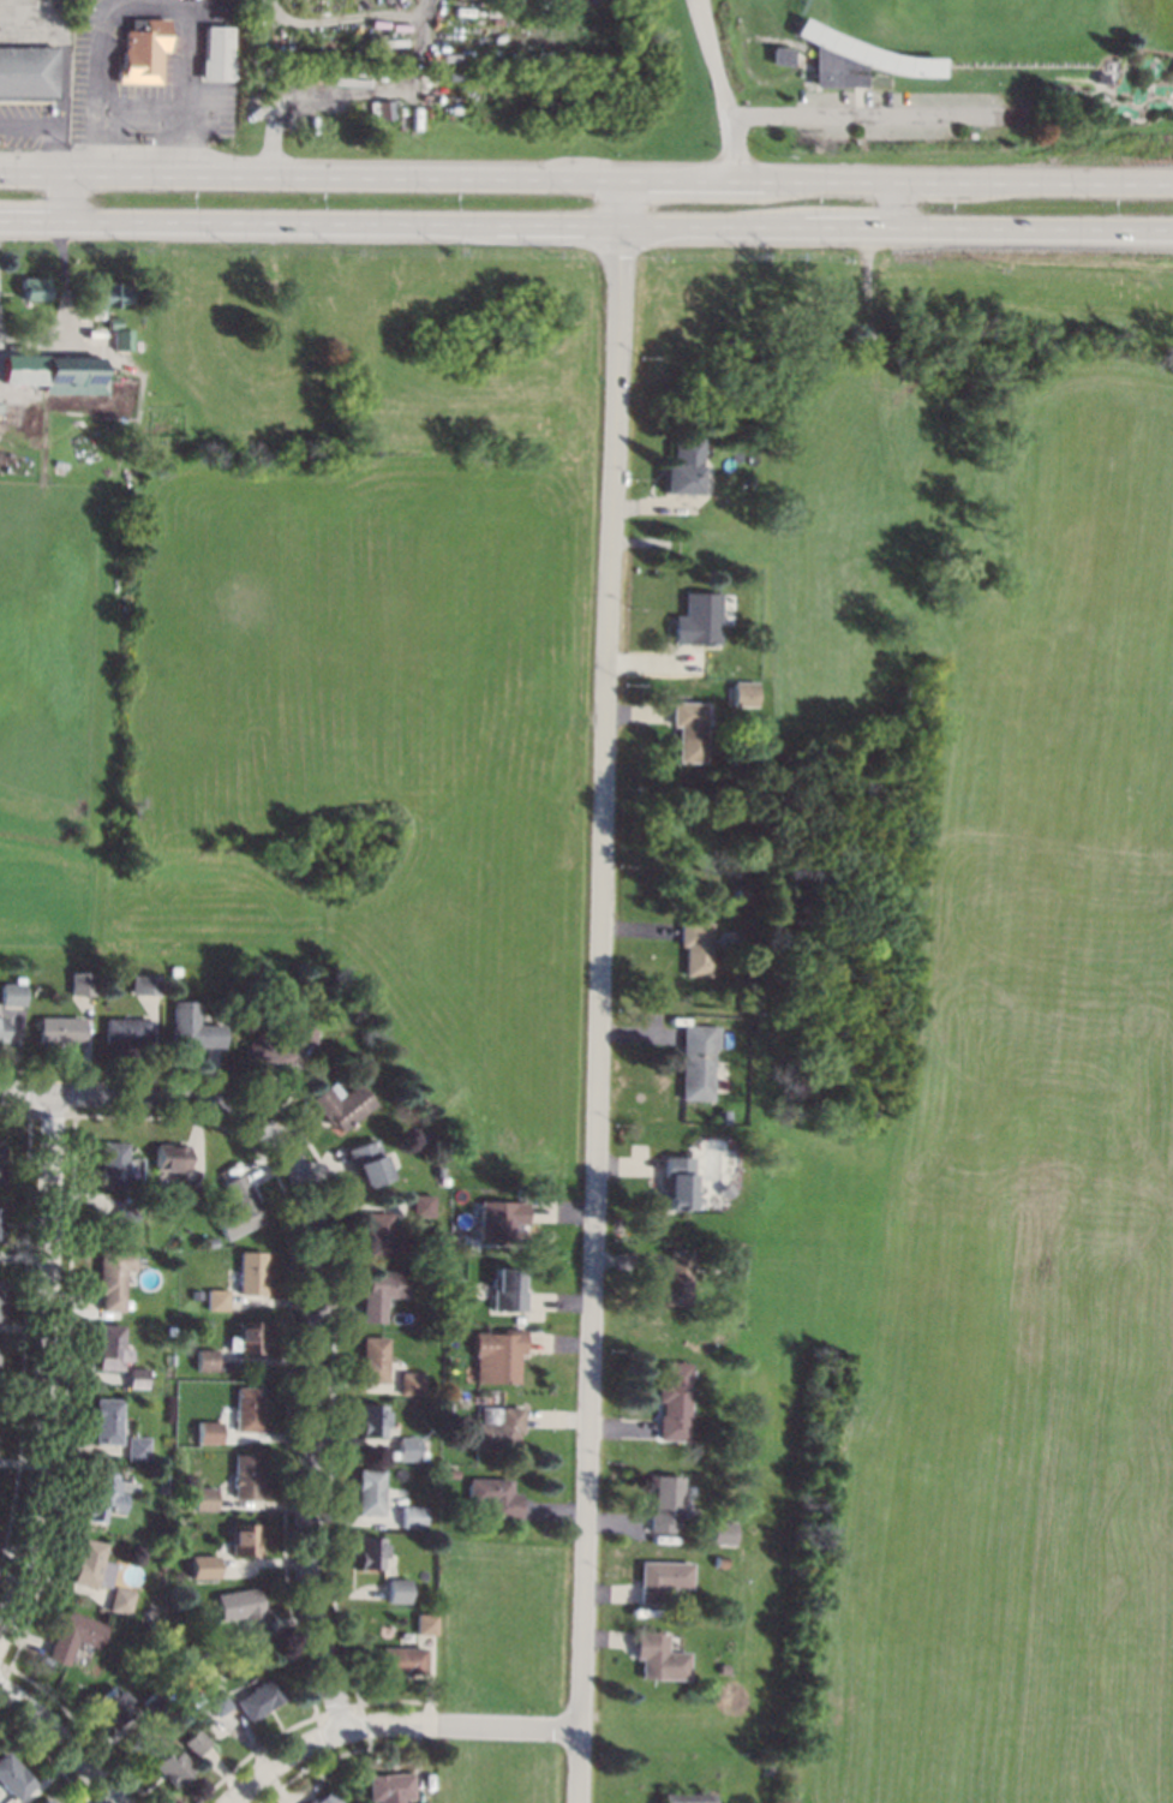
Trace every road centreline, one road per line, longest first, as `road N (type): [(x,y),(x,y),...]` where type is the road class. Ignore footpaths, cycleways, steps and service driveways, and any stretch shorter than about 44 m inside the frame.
road 1 (residential): [(617,181),(579,1802)]
road 2 (secondary): [(1172,184),(0,173)]
road 3 (secondary): [(0,226),(1172,236)]
road 4 (residential): [(277,1141),(318,1202),(323,1229),(324,1604),(346,1730)]
road 5 (residential): [(56,1095),(30,1526),(0,1646)]
road 6 (residential): [(225,1802),(282,1757),(346,1730),(581,1730)]
road 7 (residential): [(0,1094),(229,1106),(277,1141)]
road 8 (residential): [(0,1684),(47,1718),(123,1802)]

